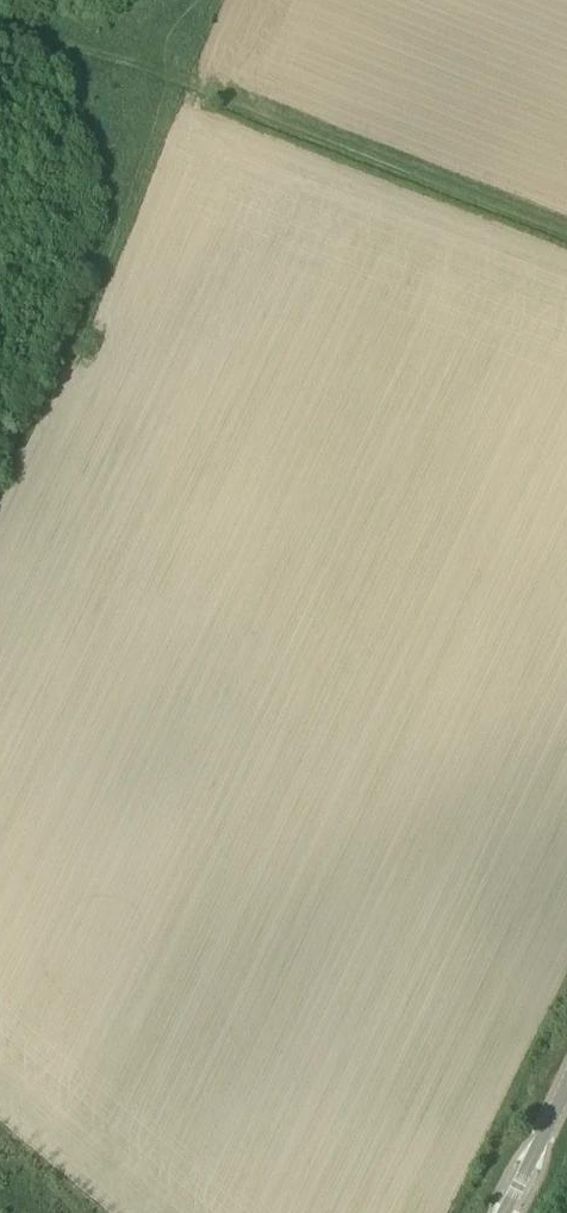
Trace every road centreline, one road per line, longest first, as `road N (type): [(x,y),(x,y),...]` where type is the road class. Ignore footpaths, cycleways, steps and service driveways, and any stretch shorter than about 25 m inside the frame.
road 1 (track): [(566,231),(202,86),(0,30)]
road 2 (unclassified): [(499,1212),(566,1075)]

